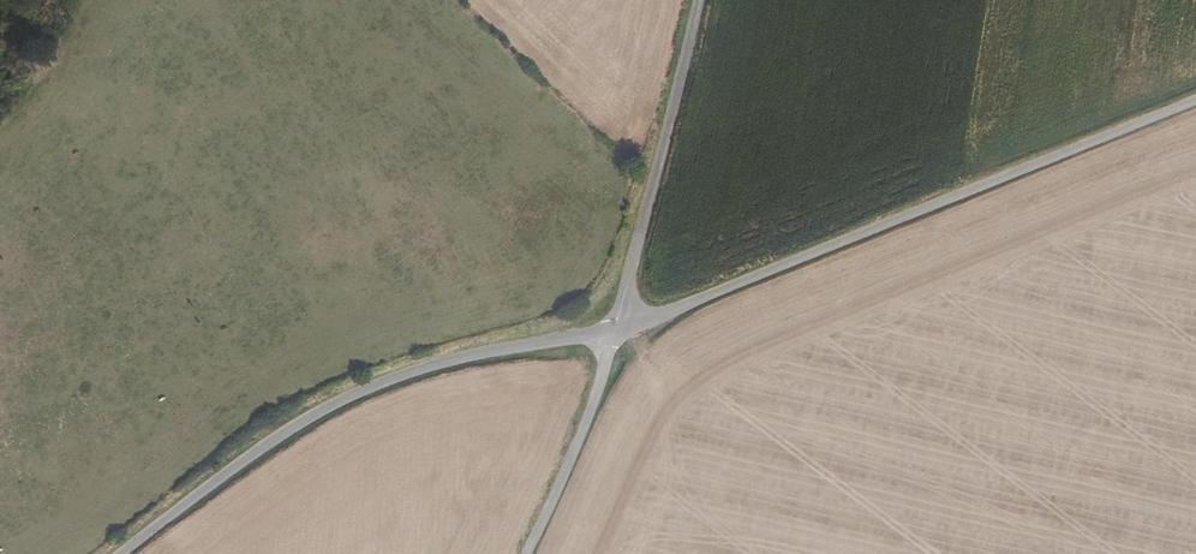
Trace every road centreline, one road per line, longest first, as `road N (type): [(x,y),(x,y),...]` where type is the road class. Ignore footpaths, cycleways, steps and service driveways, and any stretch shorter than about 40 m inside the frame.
road 1 (unclassified): [(615,330),(1195,101)]
road 2 (unclassified): [(615,330),(476,354),(366,389),(245,459),(120,553)]
road 3 (unclassified): [(702,0),(615,330)]
road 4 (unclassified): [(615,330),(591,412),(528,553)]

